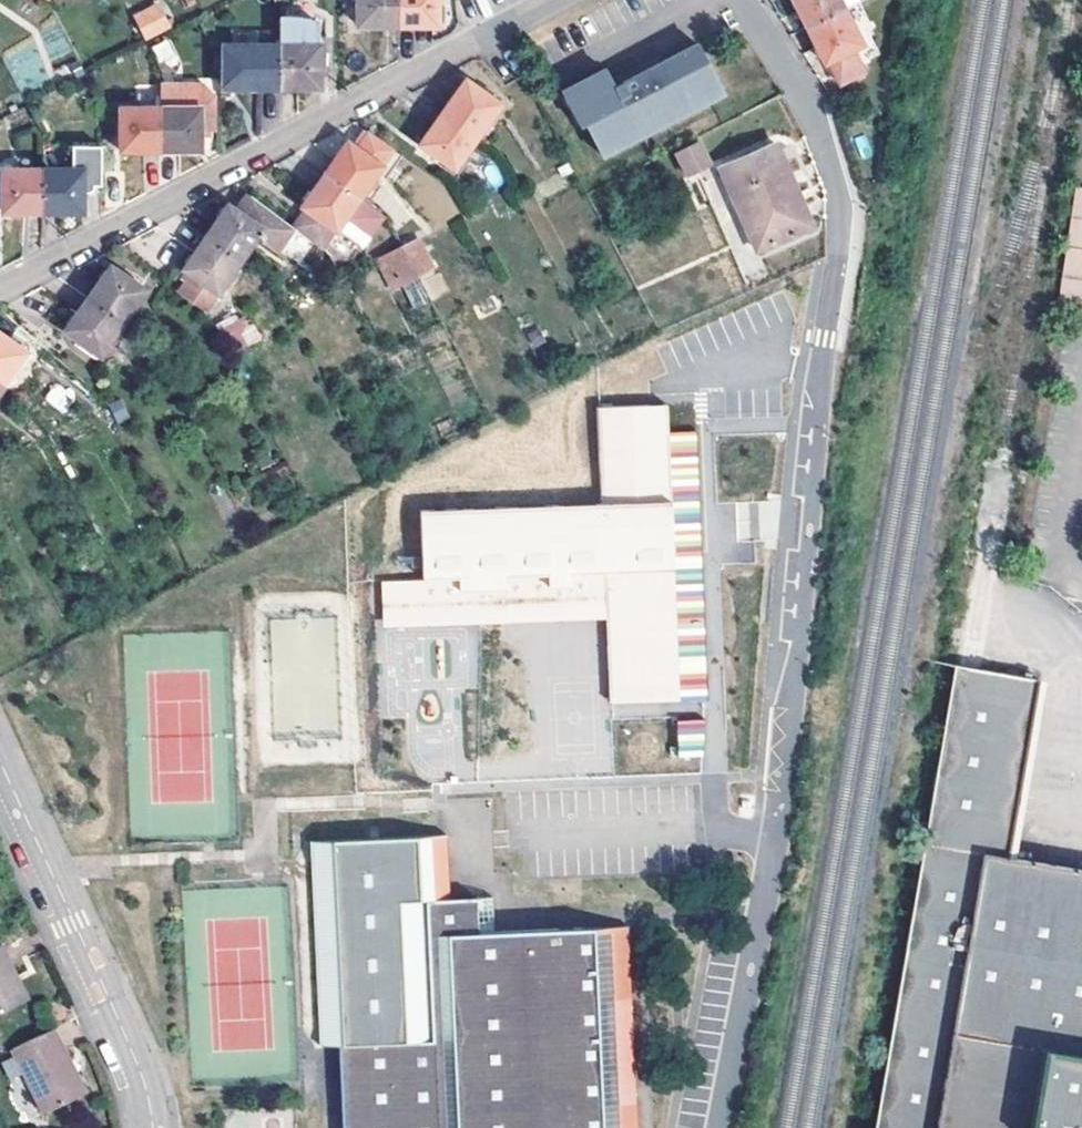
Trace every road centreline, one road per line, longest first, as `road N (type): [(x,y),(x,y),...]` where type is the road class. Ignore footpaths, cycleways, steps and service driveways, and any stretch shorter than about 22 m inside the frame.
road 1 (residential): [(837,188),(840,229),(776,832),(716,1127)]
road 2 (residential): [(0,290),(551,0)]
road 3 (tertiary): [(0,758),(135,1055),(154,1127)]
road 4 (residential): [(837,188),(804,102),(740,0)]

